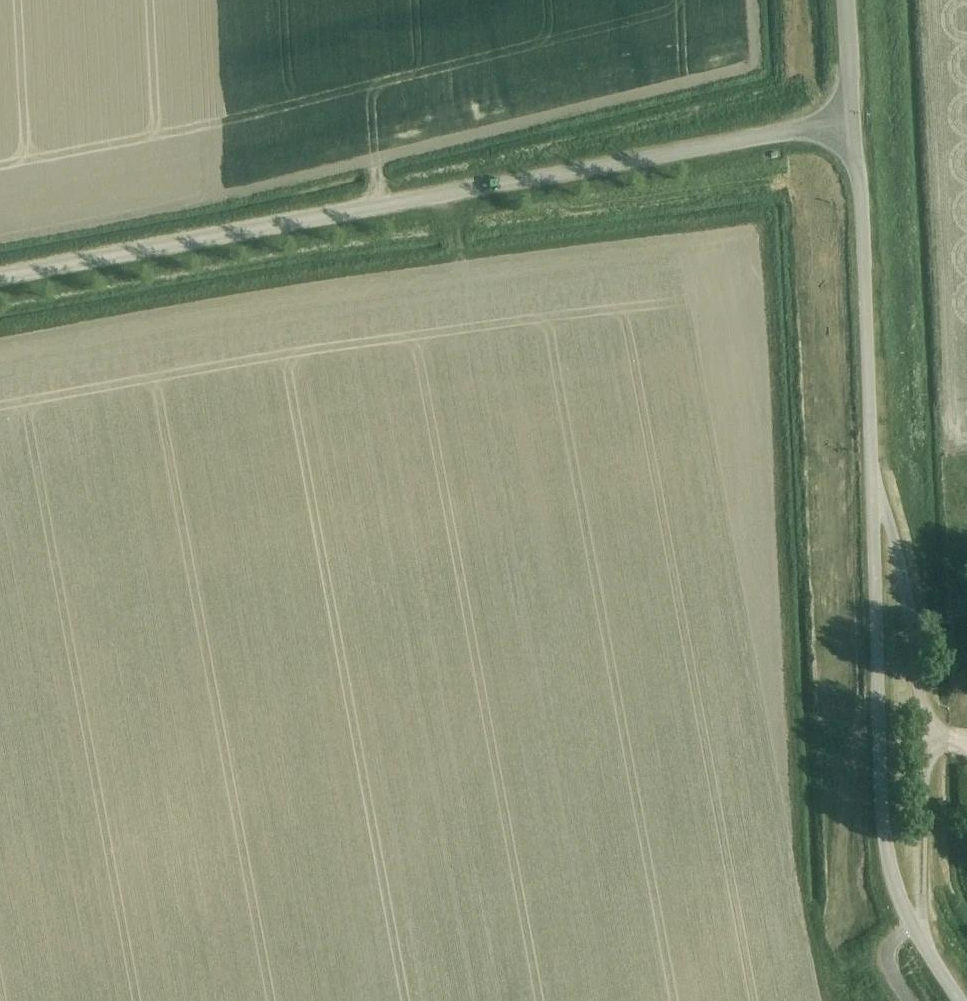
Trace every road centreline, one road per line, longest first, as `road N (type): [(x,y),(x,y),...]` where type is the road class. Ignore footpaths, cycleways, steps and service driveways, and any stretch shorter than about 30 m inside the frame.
road 1 (unclassified): [(0,279),(854,126)]
road 2 (unclassified): [(854,126),(867,296),(881,812),(890,873),(913,925)]
road 3 (unclassified): [(846,0),(854,126)]

